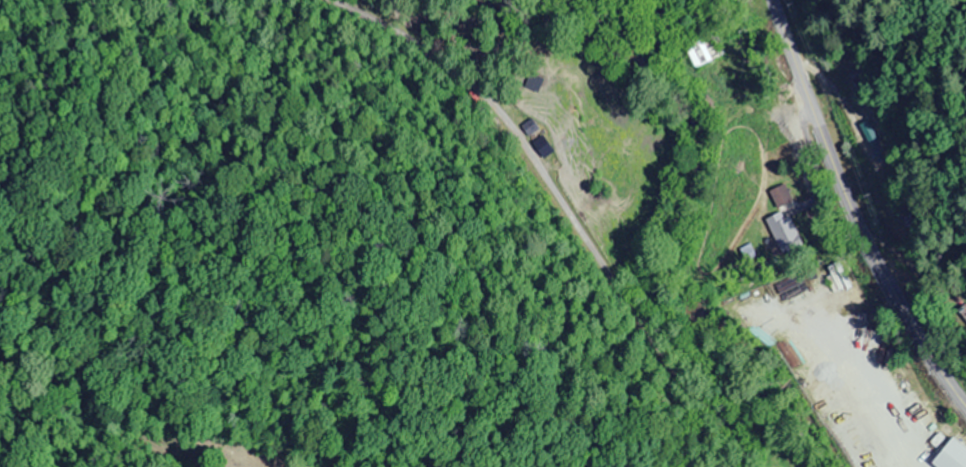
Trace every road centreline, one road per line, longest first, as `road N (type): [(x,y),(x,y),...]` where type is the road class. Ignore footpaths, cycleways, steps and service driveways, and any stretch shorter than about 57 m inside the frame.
road 1 (secondary): [(965,404),(861,231),(772,0)]

